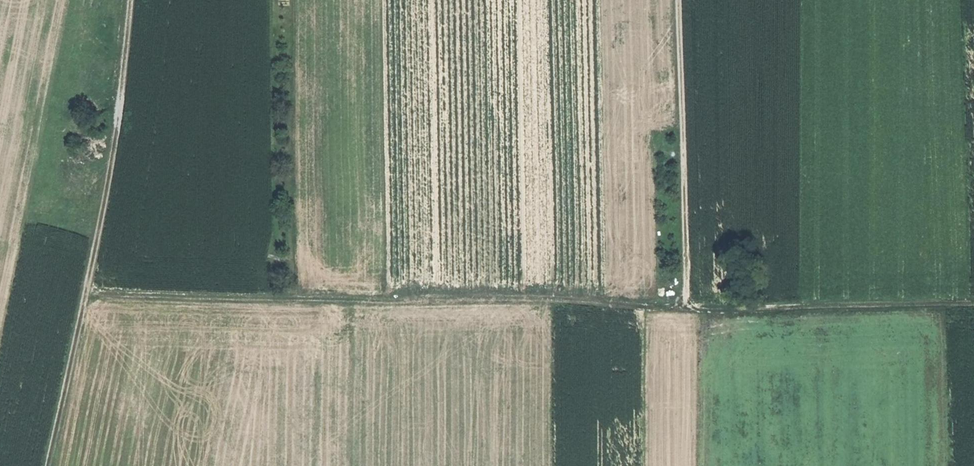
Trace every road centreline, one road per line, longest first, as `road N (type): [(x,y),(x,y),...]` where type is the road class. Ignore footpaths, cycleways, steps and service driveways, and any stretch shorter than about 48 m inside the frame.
road 1 (track): [(973,306),(712,310),(86,294)]
road 2 (track): [(51,465),(114,145),(131,0)]
road 3 (track): [(687,308),(678,0)]

